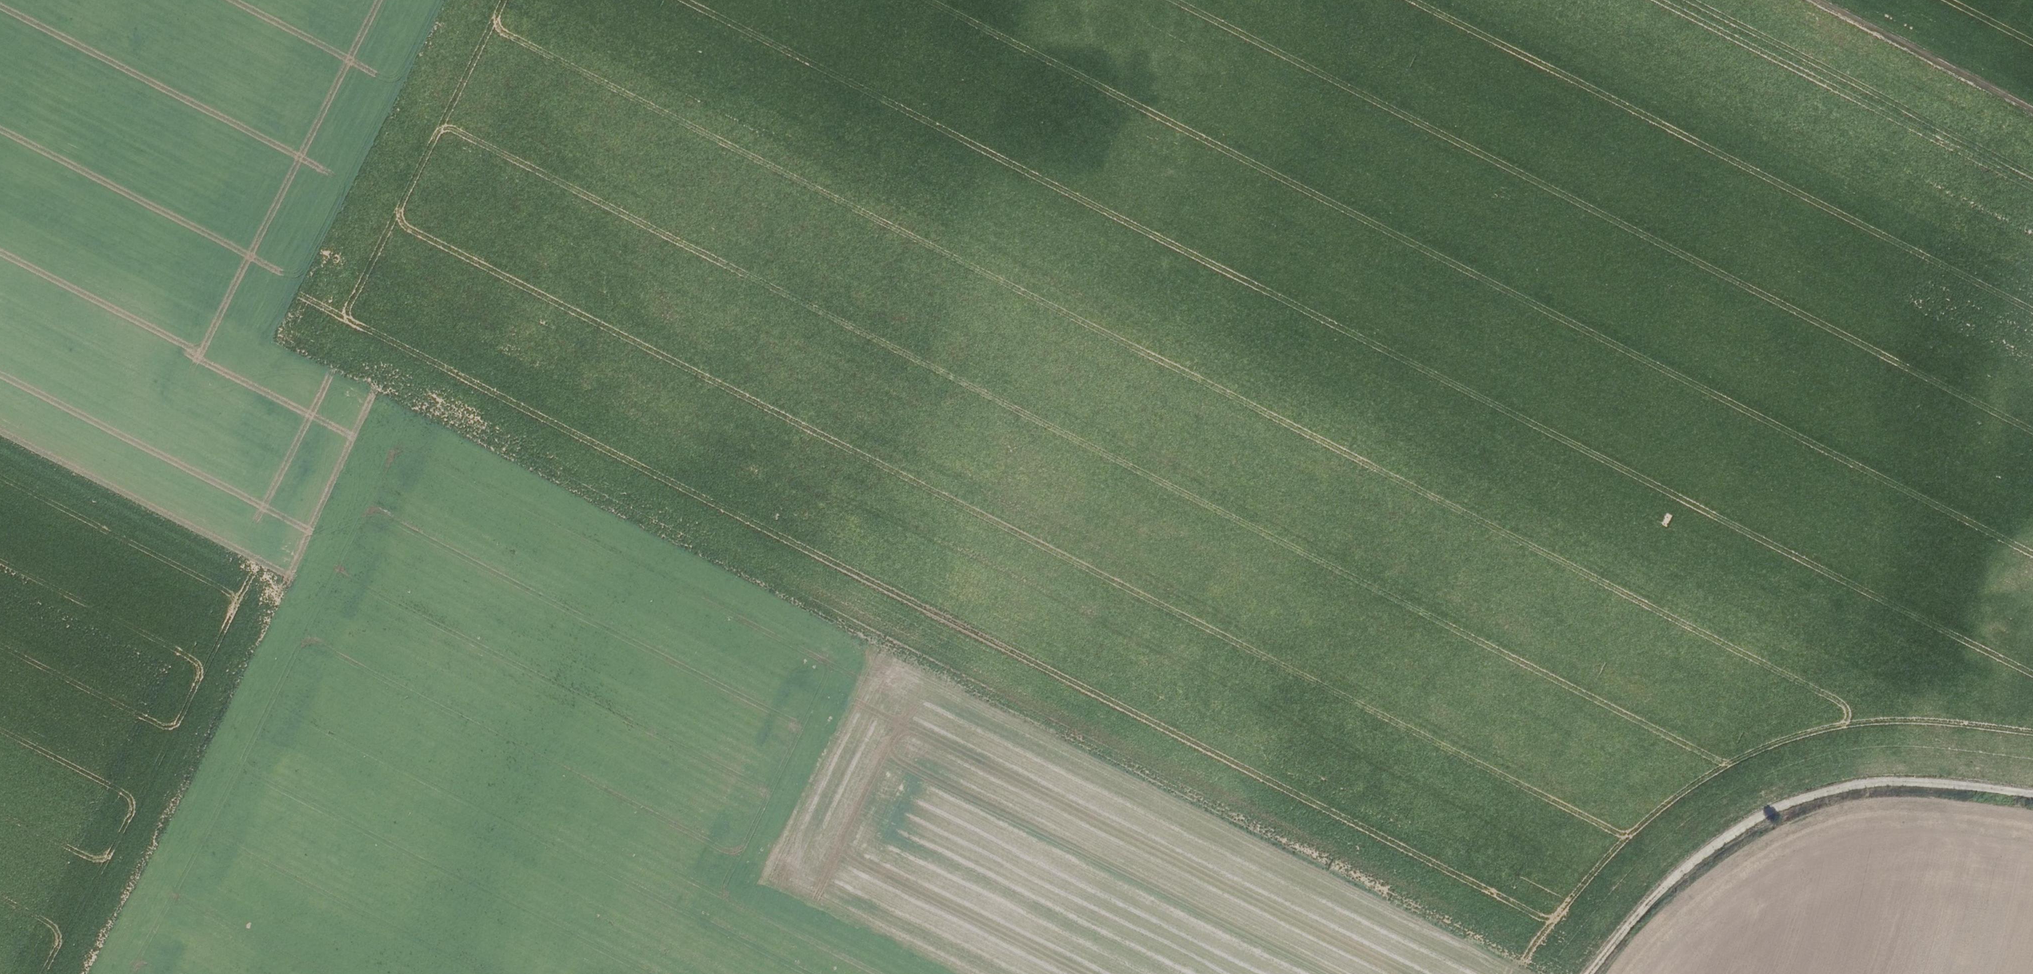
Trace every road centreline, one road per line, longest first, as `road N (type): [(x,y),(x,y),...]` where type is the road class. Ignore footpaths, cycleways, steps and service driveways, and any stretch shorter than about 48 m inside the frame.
road 1 (track): [(1588,973),(1668,883),(1756,817),(1803,797),(1900,780),(2032,794)]
road 2 (track): [(2032,111),(1818,0)]

